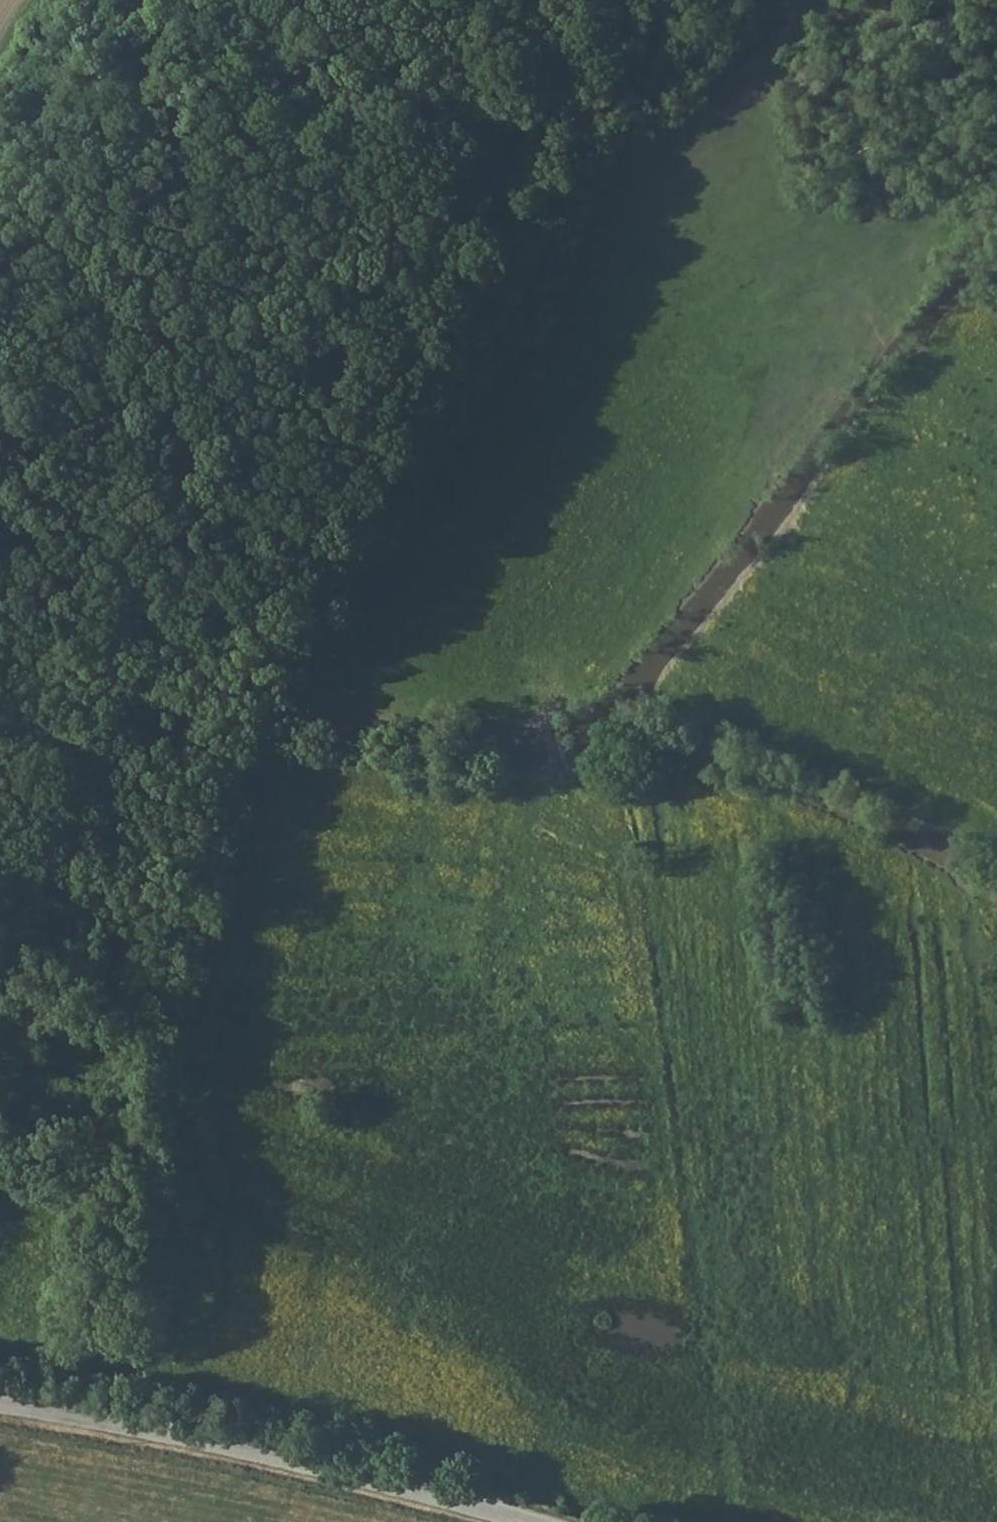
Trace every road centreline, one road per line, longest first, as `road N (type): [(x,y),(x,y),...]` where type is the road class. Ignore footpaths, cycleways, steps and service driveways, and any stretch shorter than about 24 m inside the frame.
road 1 (unclassified): [(0,1403),(258,1452),(527,1521)]

